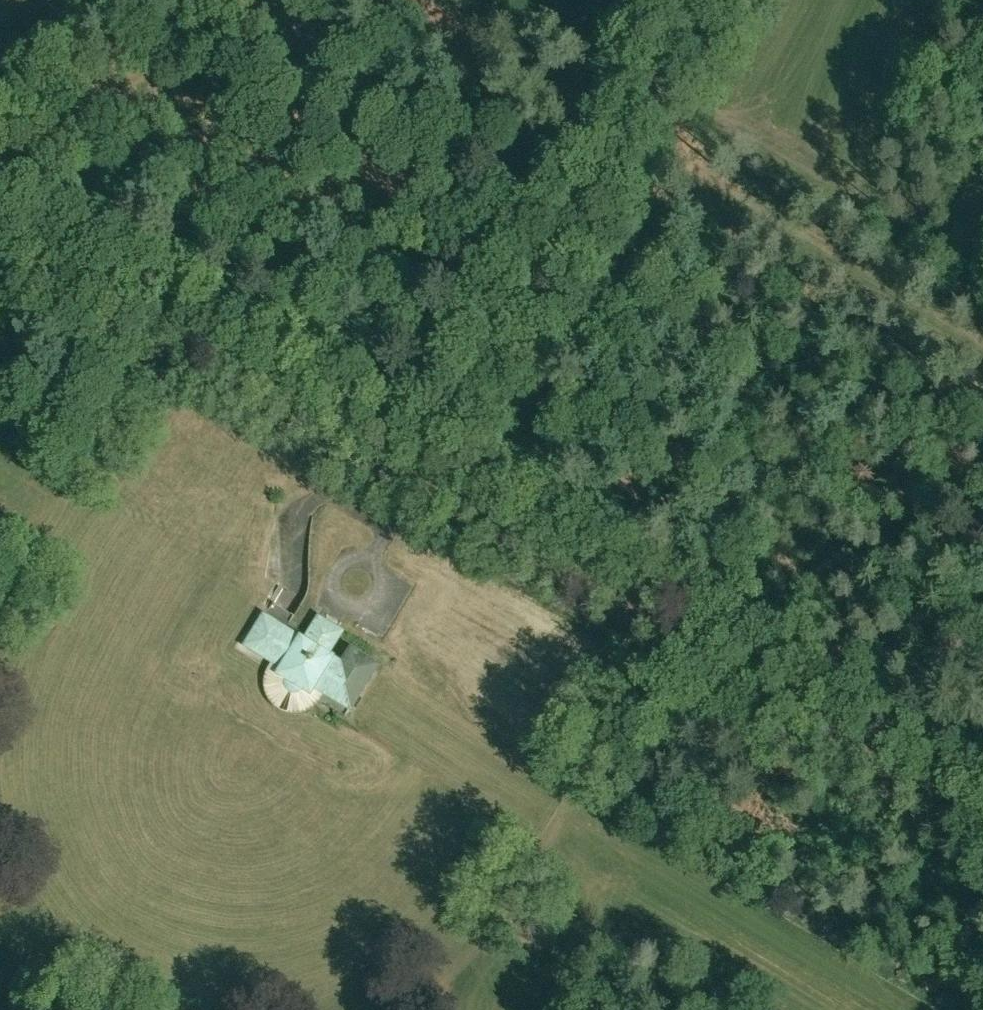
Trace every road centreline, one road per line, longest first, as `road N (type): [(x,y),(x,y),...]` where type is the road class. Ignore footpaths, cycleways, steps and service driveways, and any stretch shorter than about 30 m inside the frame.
road 1 (track): [(0,598),(50,502),(166,323),(669,629),(473,941),(434,991),(400,1009)]
road 2 (track): [(412,472),(609,142),(376,0)]
road 3 (track): [(692,0),(609,142),(982,362)]
road 4 (track): [(669,629),(982,821)]
road 5 (track): [(240,0),(0,151)]
road 6 (track): [(166,323),(0,224)]

